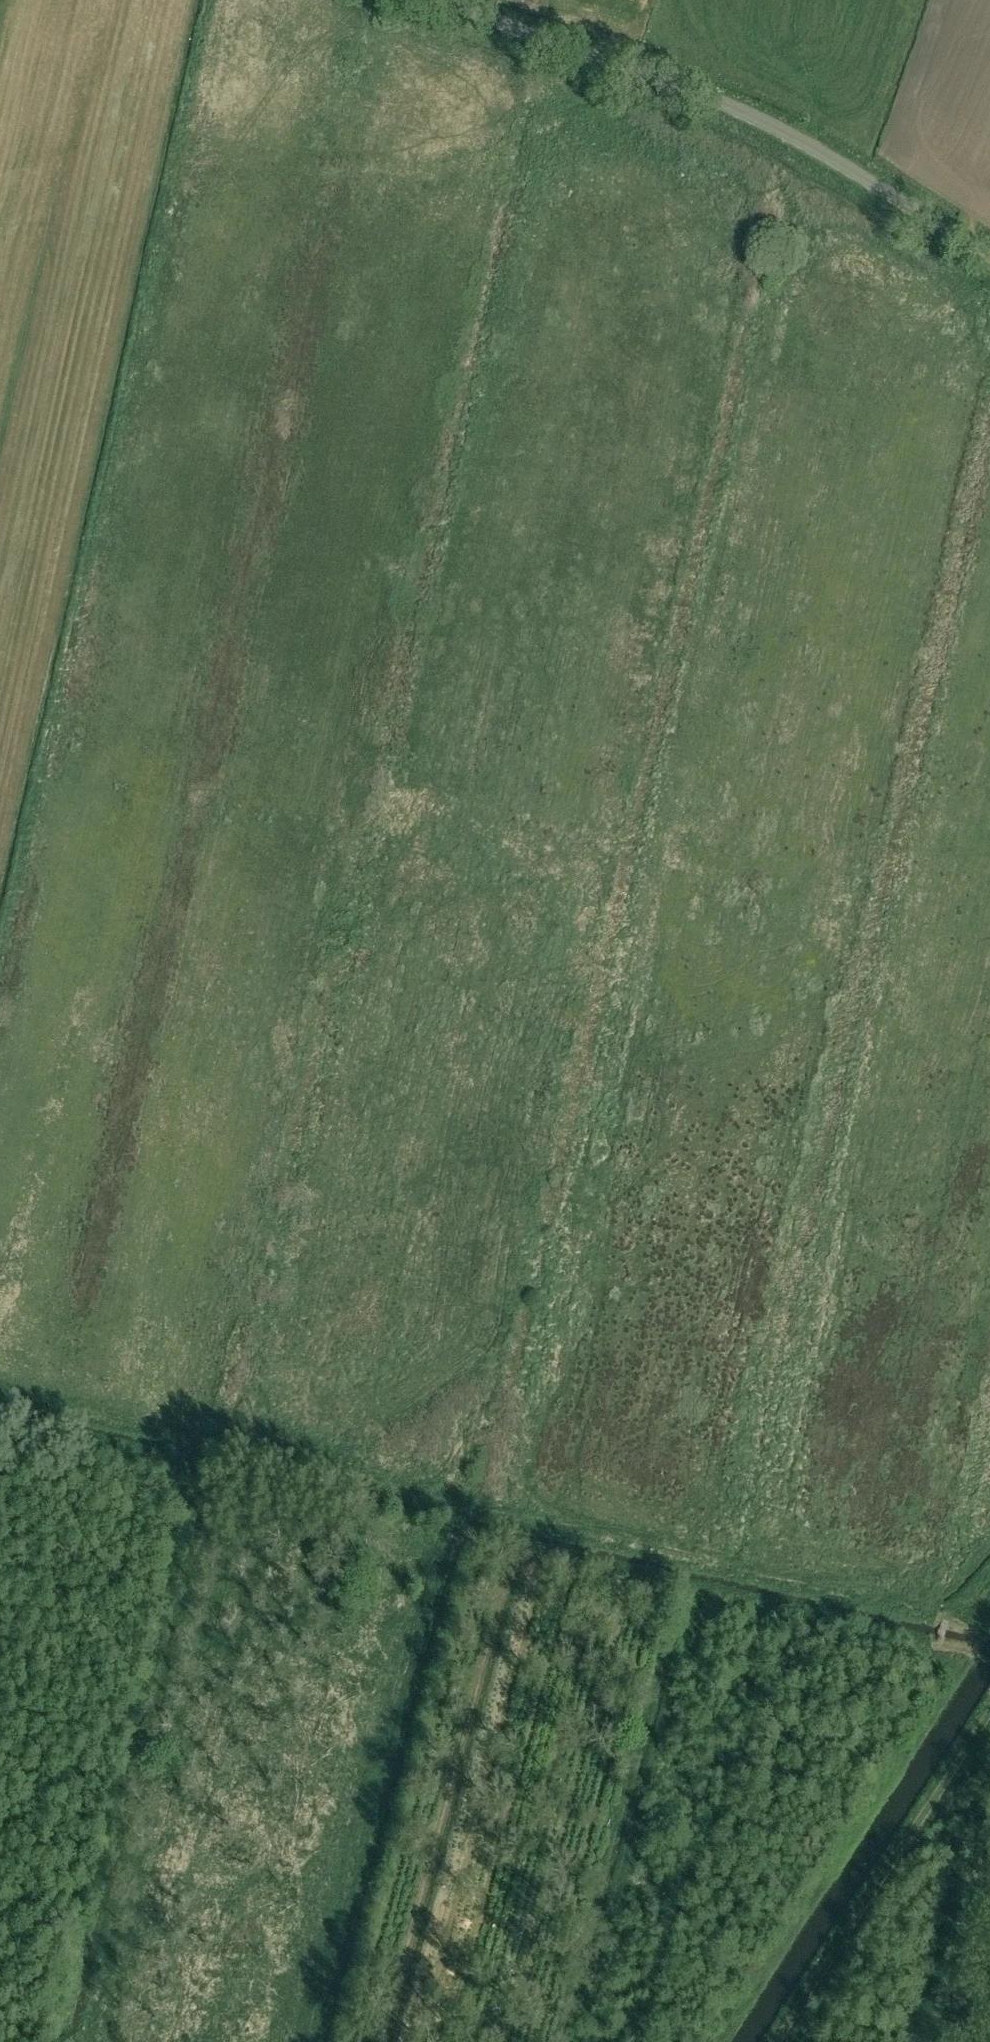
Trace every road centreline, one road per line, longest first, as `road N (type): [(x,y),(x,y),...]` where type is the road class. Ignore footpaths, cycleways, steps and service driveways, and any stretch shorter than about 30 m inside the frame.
road 1 (unclassified): [(989,254),(714,101),(453,0)]
road 2 (track): [(989,1716),(785,2041)]

